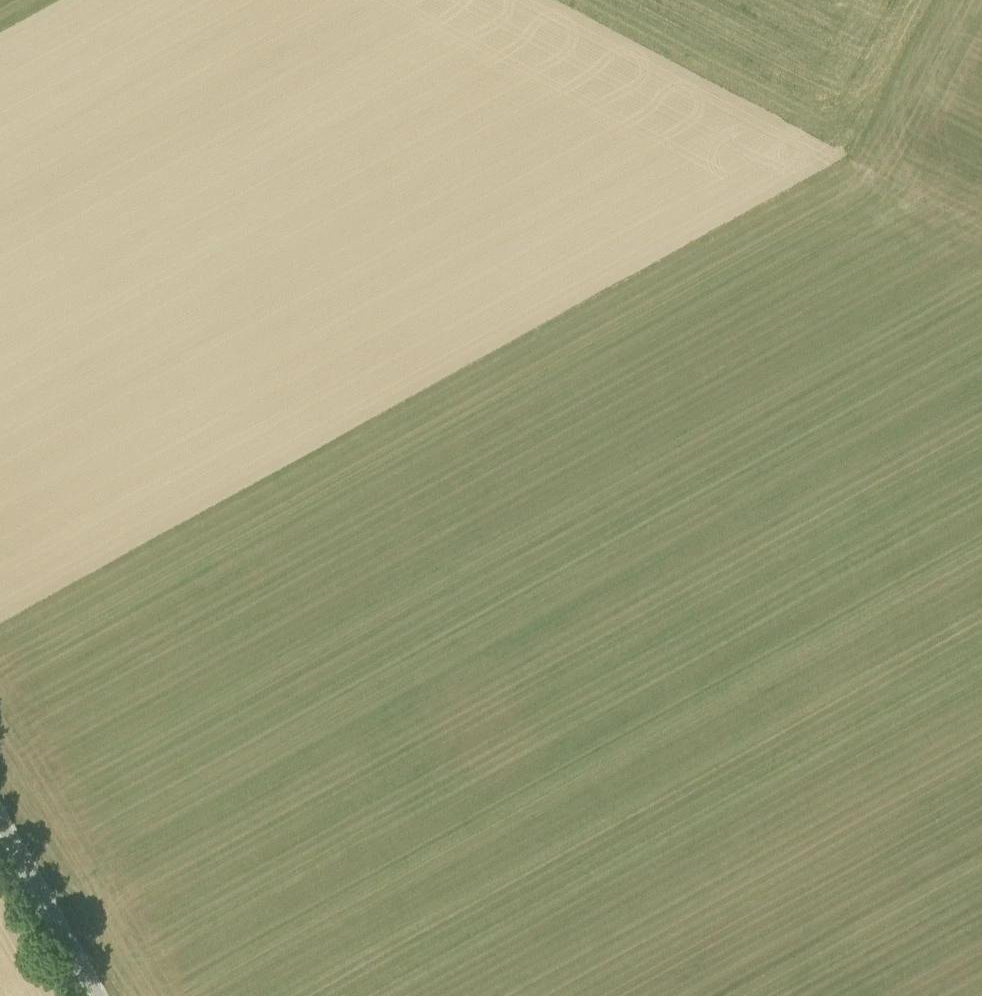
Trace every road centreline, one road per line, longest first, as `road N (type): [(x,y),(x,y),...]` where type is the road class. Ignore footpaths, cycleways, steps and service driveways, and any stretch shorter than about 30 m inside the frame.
road 1 (unclassified): [(98,995),(0,822)]

